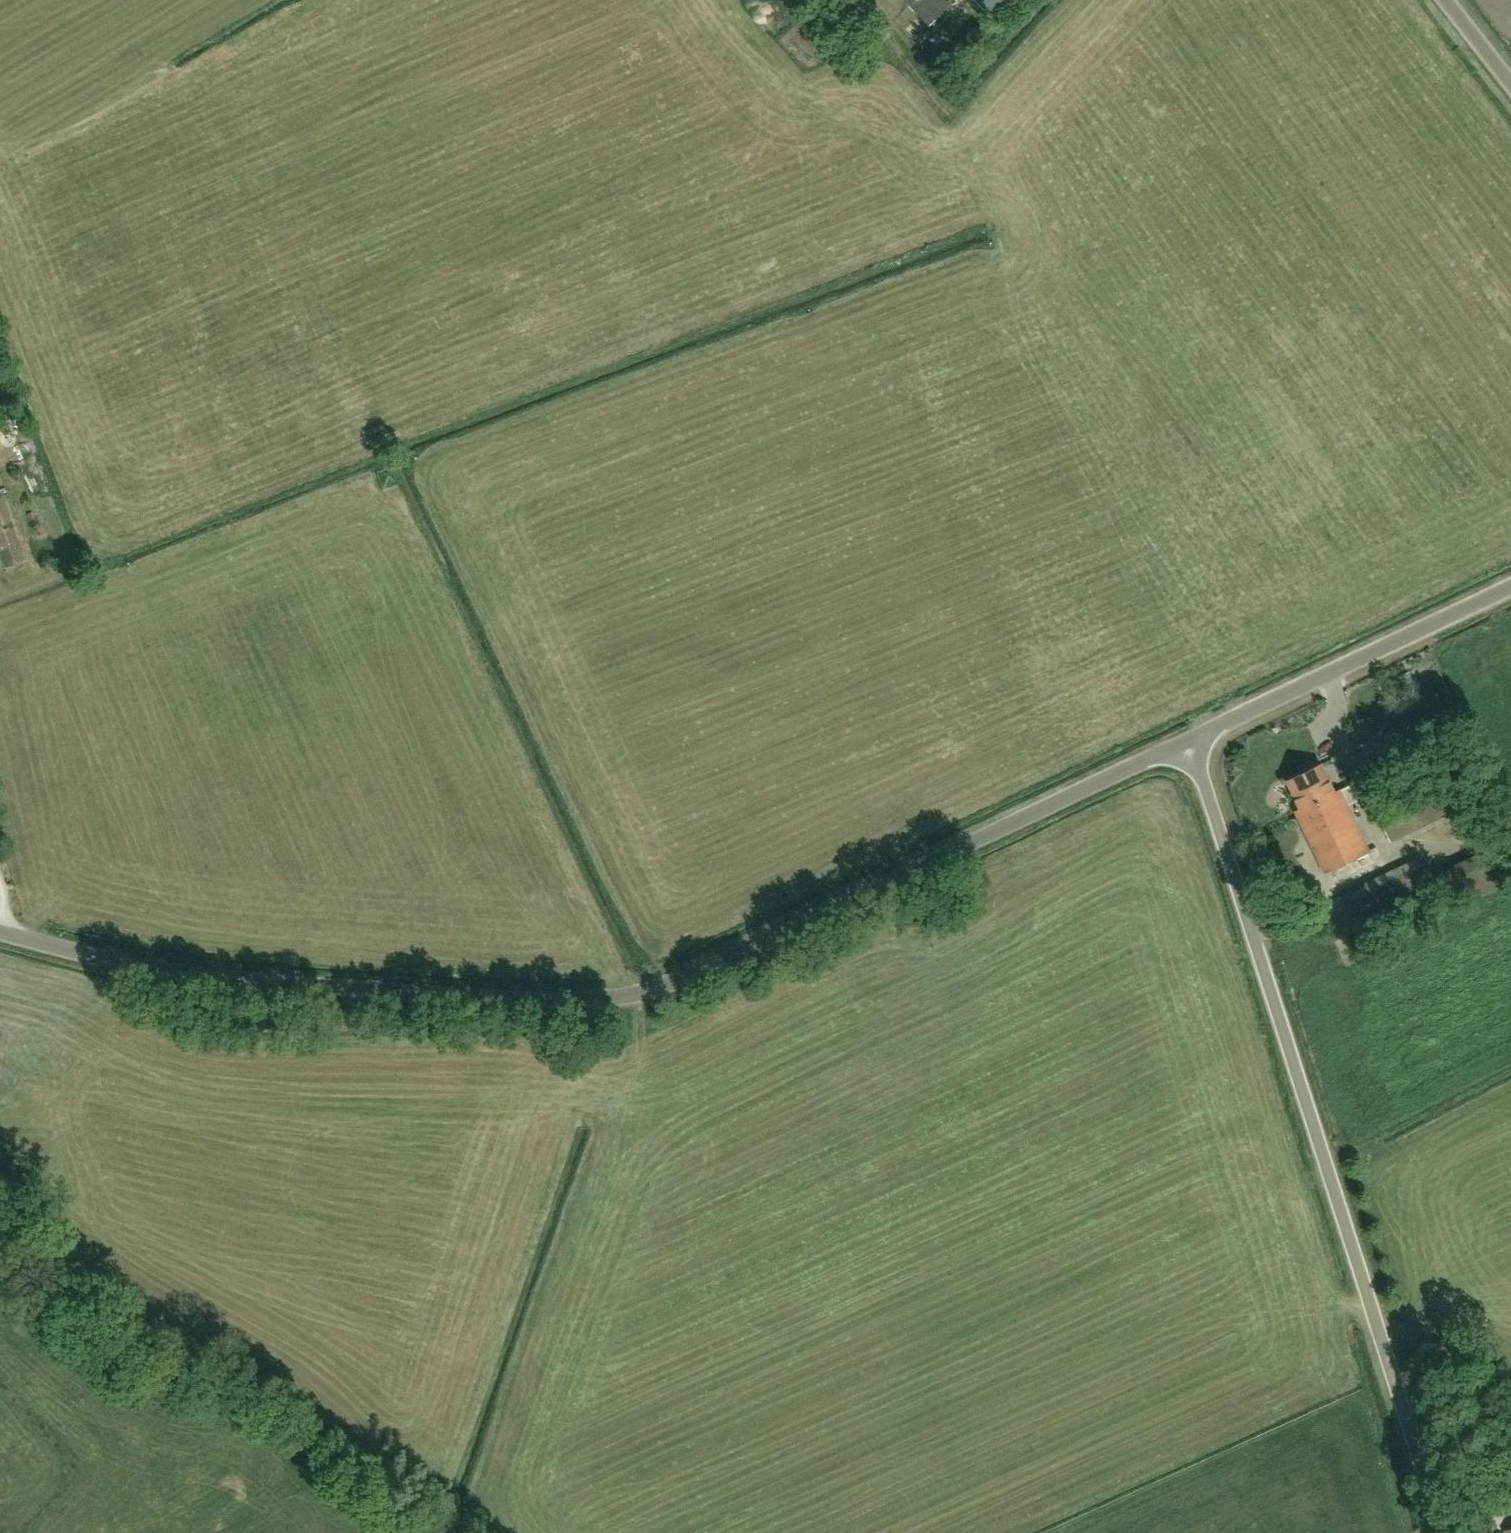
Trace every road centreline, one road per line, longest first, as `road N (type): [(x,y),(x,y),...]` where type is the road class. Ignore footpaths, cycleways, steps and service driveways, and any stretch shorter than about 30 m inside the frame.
road 1 (unclassified): [(0,934),(192,975),(416,995),(632,998),(1188,740)]
road 2 (unclassified): [(1441,1532),(1188,740)]
road 3 (unclassified): [(1188,740),(1510,586)]

